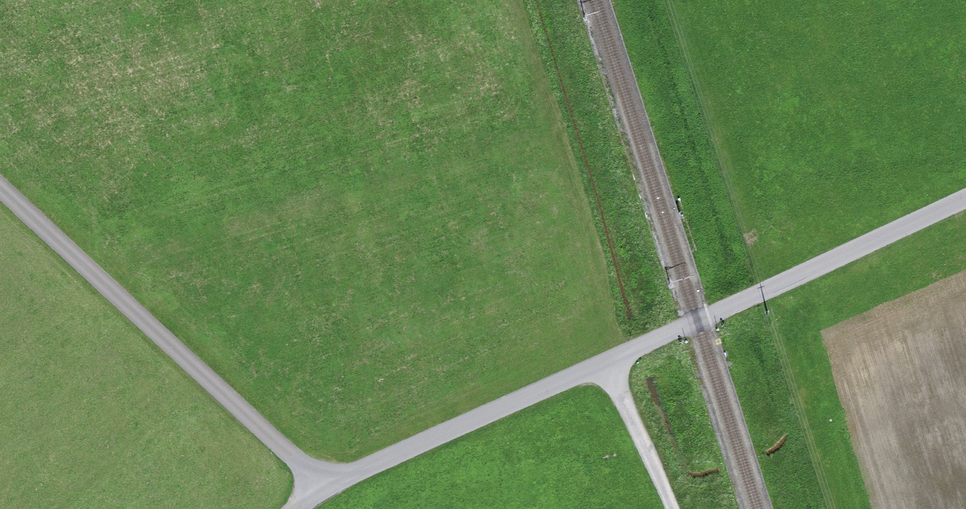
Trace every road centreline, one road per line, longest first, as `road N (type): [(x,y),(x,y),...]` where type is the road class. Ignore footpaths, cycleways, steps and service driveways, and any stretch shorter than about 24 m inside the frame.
road 1 (unclassified): [(323,489),(965,198)]
road 2 (residential): [(0,190),(323,489)]
road 3 (track): [(673,508),(609,366)]

